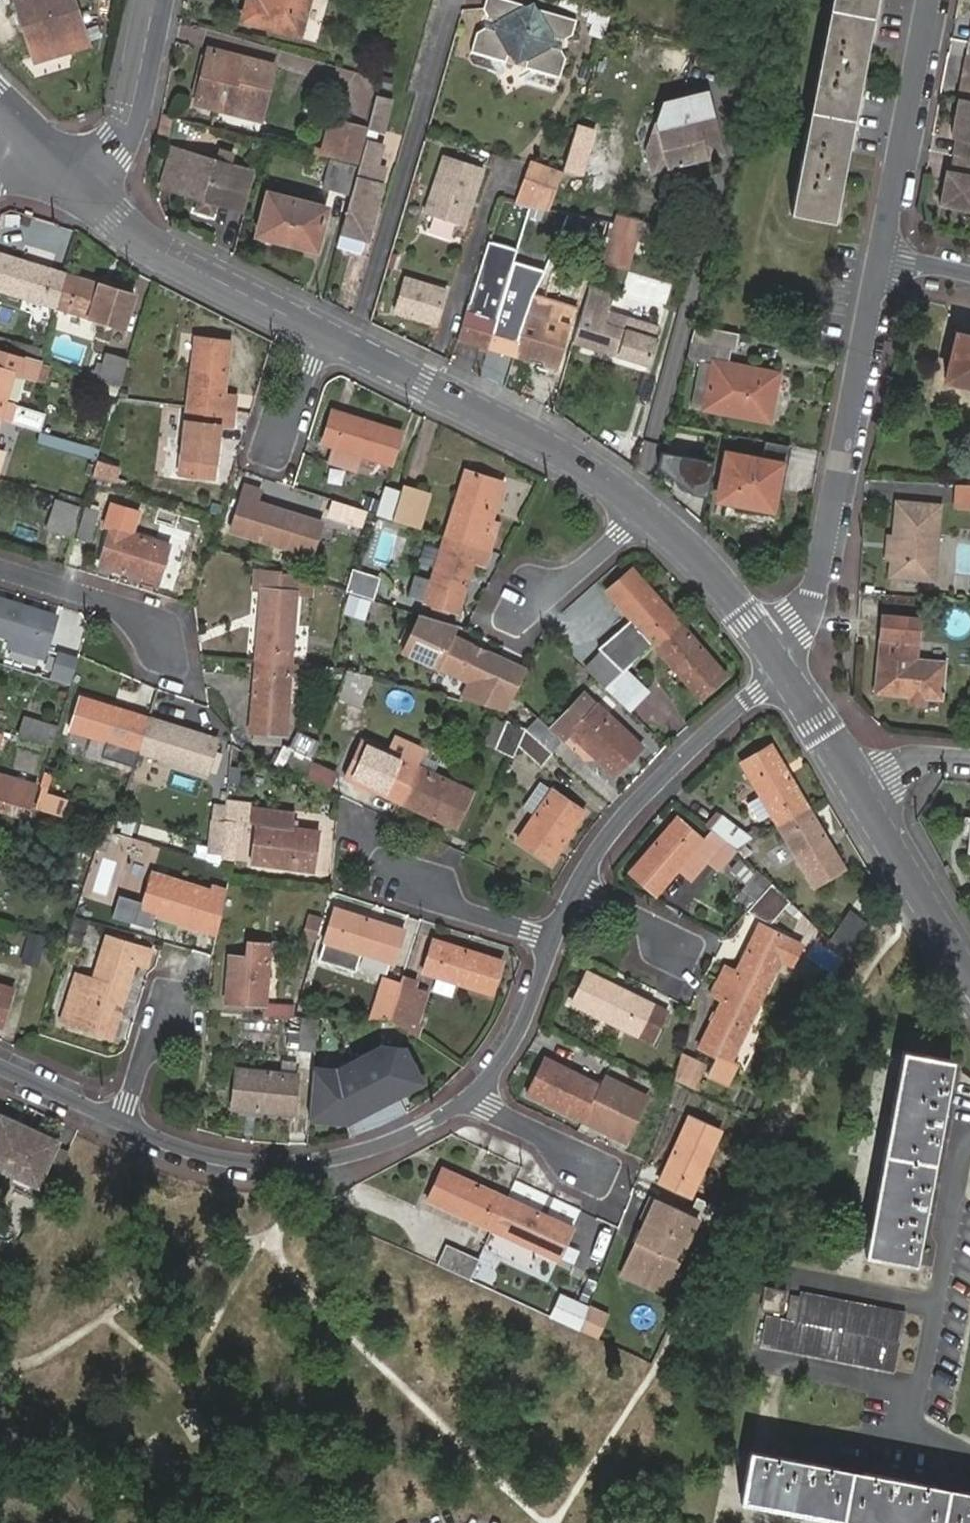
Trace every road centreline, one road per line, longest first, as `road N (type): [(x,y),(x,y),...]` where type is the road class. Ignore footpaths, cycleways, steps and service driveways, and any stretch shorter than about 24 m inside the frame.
road 1 (residential): [(768,646),(796,626),(815,592),(881,254)]
road 2 (tertiary): [(645,510),(577,462),(321,330)]
road 3 (residential): [(470,1098),(397,1140),(273,1165),(217,1157),(123,1120)]
road 4 (residential): [(785,672),(682,756),(613,829),(577,888)]
road 5 (tertiary): [(321,330),(166,254),(83,180)]
road 6 (residential): [(881,254),(933,0)]
road 7 (tertiary): [(969,979),(860,793)]
road 8 (residential): [(83,180),(117,147),(158,0)]
road 9 (tertiary): [(768,646),(645,510)]
road 10 (residential): [(162,640),(121,607),(0,569)]
road 11 (residential): [(552,942),(527,1015),(470,1098)]
road 12 (residential): [(407,878),(436,901),(552,942)]
road 13 (residential): [(528,599),(569,579),(645,510)]
road 14 (tertiary): [(860,793),(785,672)]
road 15 (residential): [(587,1168),(470,1098)]
road 16 (residential): [(123,1120),(0,1063)]
road 17 (residential): [(169,997),(123,1120)]
road 18 (residential): [(321,330),(273,452)]
road 19 (residential): [(673,953),(657,927),(577,888)]

